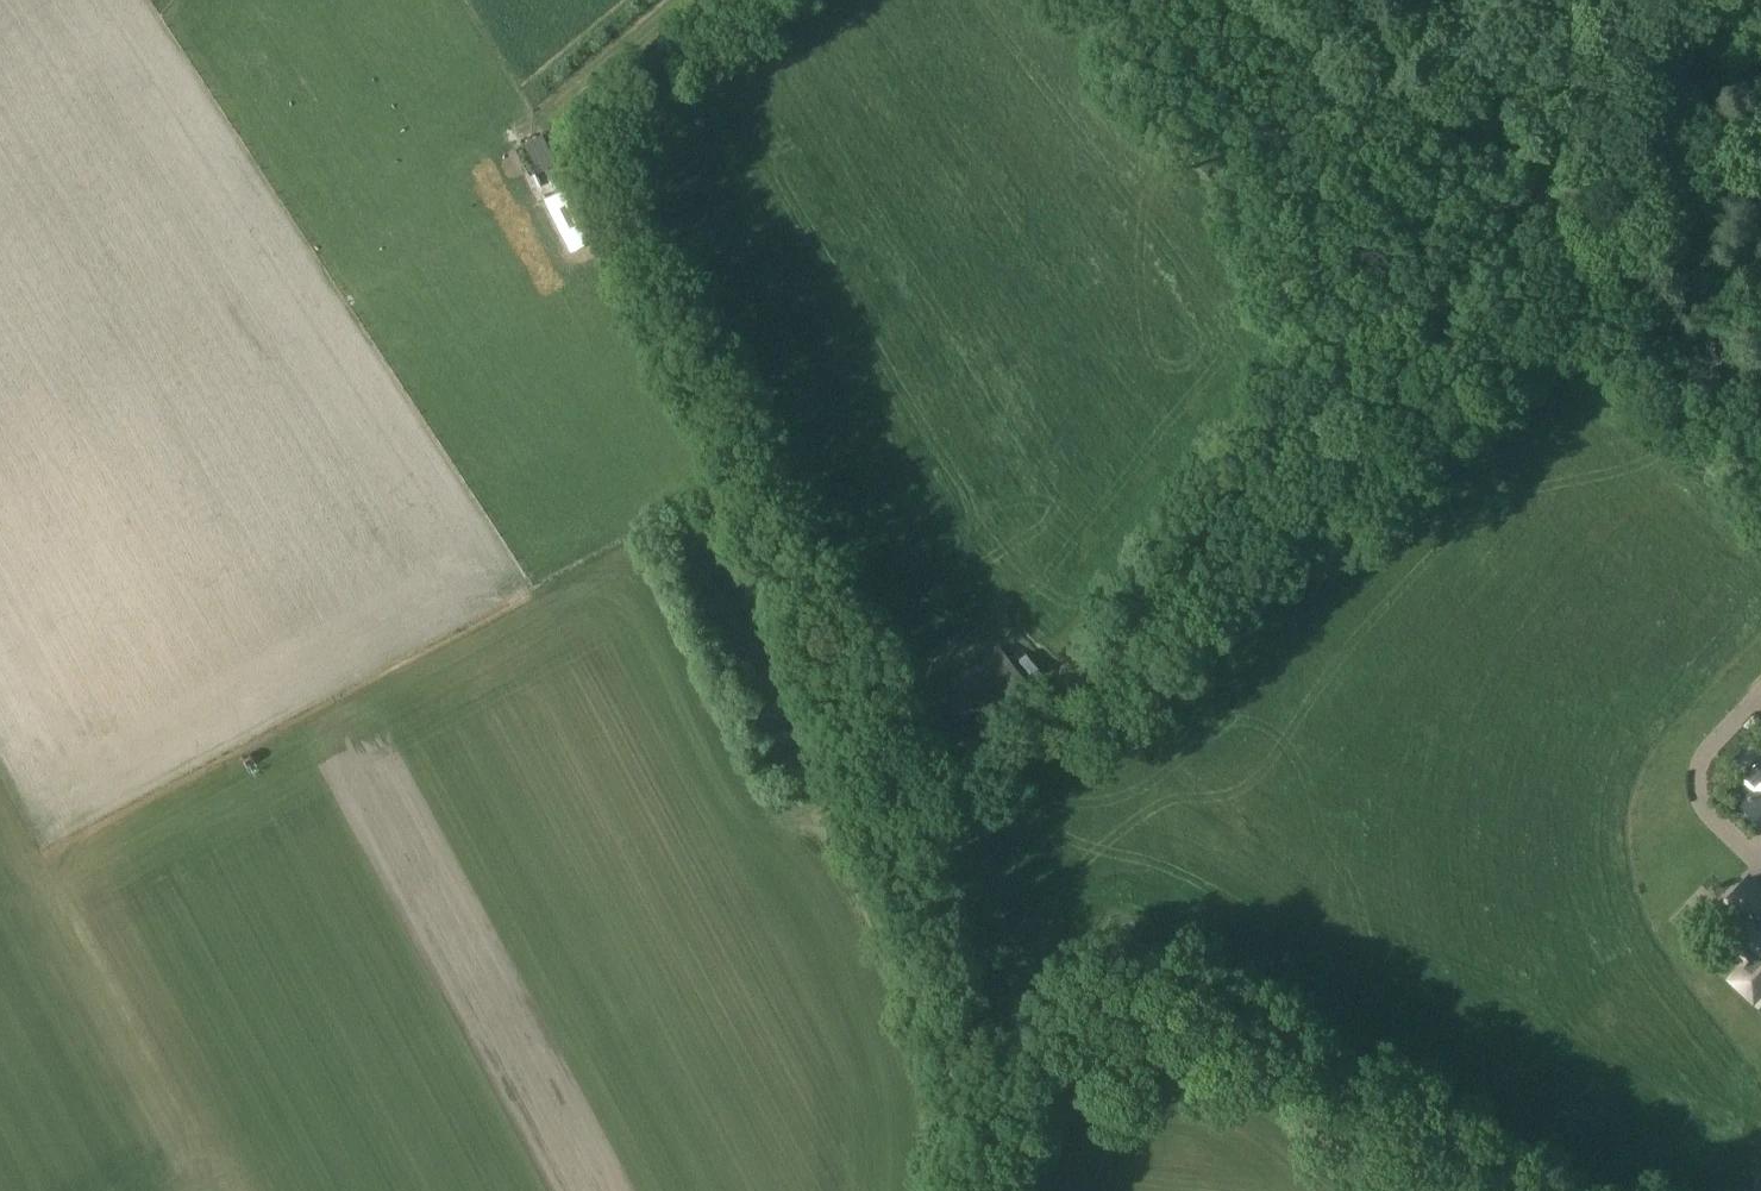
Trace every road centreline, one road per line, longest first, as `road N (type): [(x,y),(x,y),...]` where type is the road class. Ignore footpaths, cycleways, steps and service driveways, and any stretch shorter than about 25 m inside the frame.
road 1 (unclassified): [(1279,0),(1625,263),(1760,378)]
road 2 (track): [(1648,0),(1630,19),(1612,64),(1618,148),(1635,224),(1625,263)]
road 3 (track): [(1181,156),(1366,65)]

